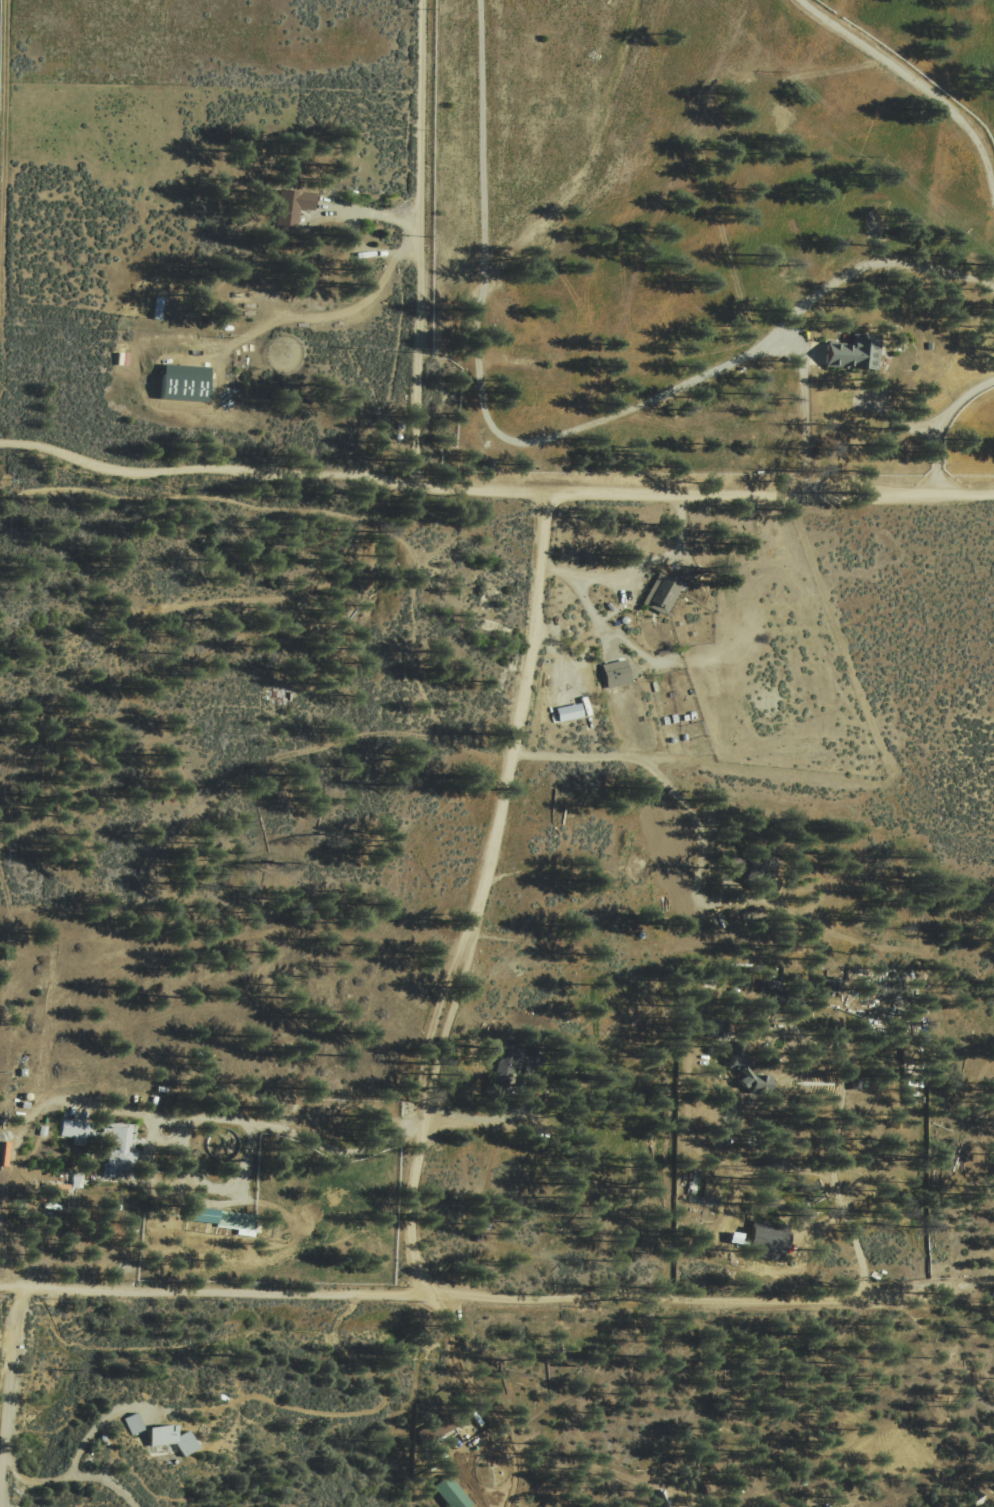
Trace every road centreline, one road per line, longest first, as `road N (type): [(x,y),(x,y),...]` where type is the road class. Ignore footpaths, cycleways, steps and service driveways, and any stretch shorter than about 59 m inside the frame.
road 1 (residential): [(0,444),(43,447),(143,474),(350,473),(479,491),(993,494)]
road 2 (residential): [(0,1287),(572,1301),(621,1293),(670,1303),(929,1292)]
road 3 (residential): [(547,493),(534,650),(509,788),(425,1063),(412,1294)]
road 4 (track): [(795,341),(546,439),(518,440),(490,422),(477,308),(488,275),(480,0)]
road 5 (residential): [(416,484),(423,0)]
road 6 (track): [(0,496),(72,490),(333,513),(380,527),(434,571)]
road 7 (track): [(516,752),(639,758),(711,843),(706,857),(700,876),(698,902),(723,891),(721,873),(706,857)]
road 8 (track): [(359,1293),(333,1328),(338,1346),(380,1379),(381,1409),(313,1413),(252,1392),(208,1411)]
road 9 (track): [(797,0),(966,126),(993,191)]
road 10 (track): [(857,1298),(864,1278),(835,1183),(843,1078)]

